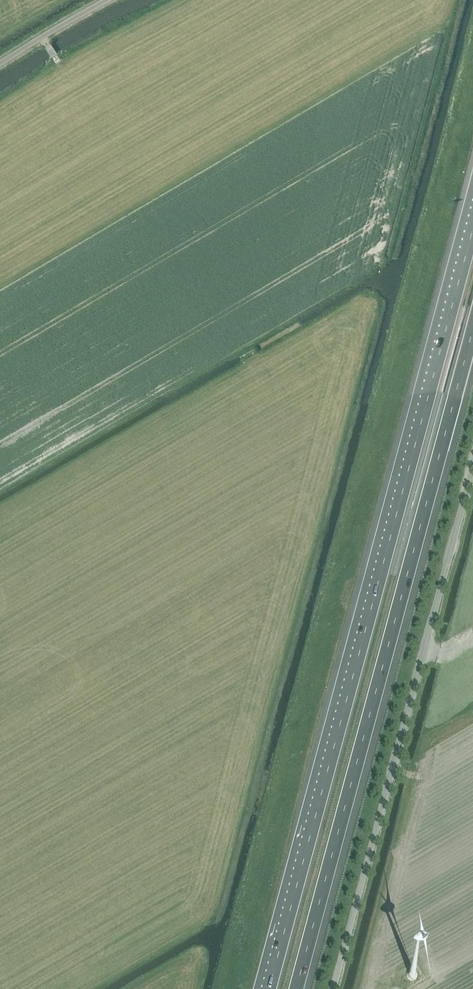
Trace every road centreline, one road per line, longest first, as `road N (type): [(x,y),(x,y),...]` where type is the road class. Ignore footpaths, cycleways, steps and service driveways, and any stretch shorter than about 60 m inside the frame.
road 1 (motorway): [(472,230),(269,988)]
road 2 (motorway): [(296,988),(472,327)]
road 3 (unclassified): [(333,988),(472,469)]
road 4 (unclassified): [(0,67),(113,0)]

